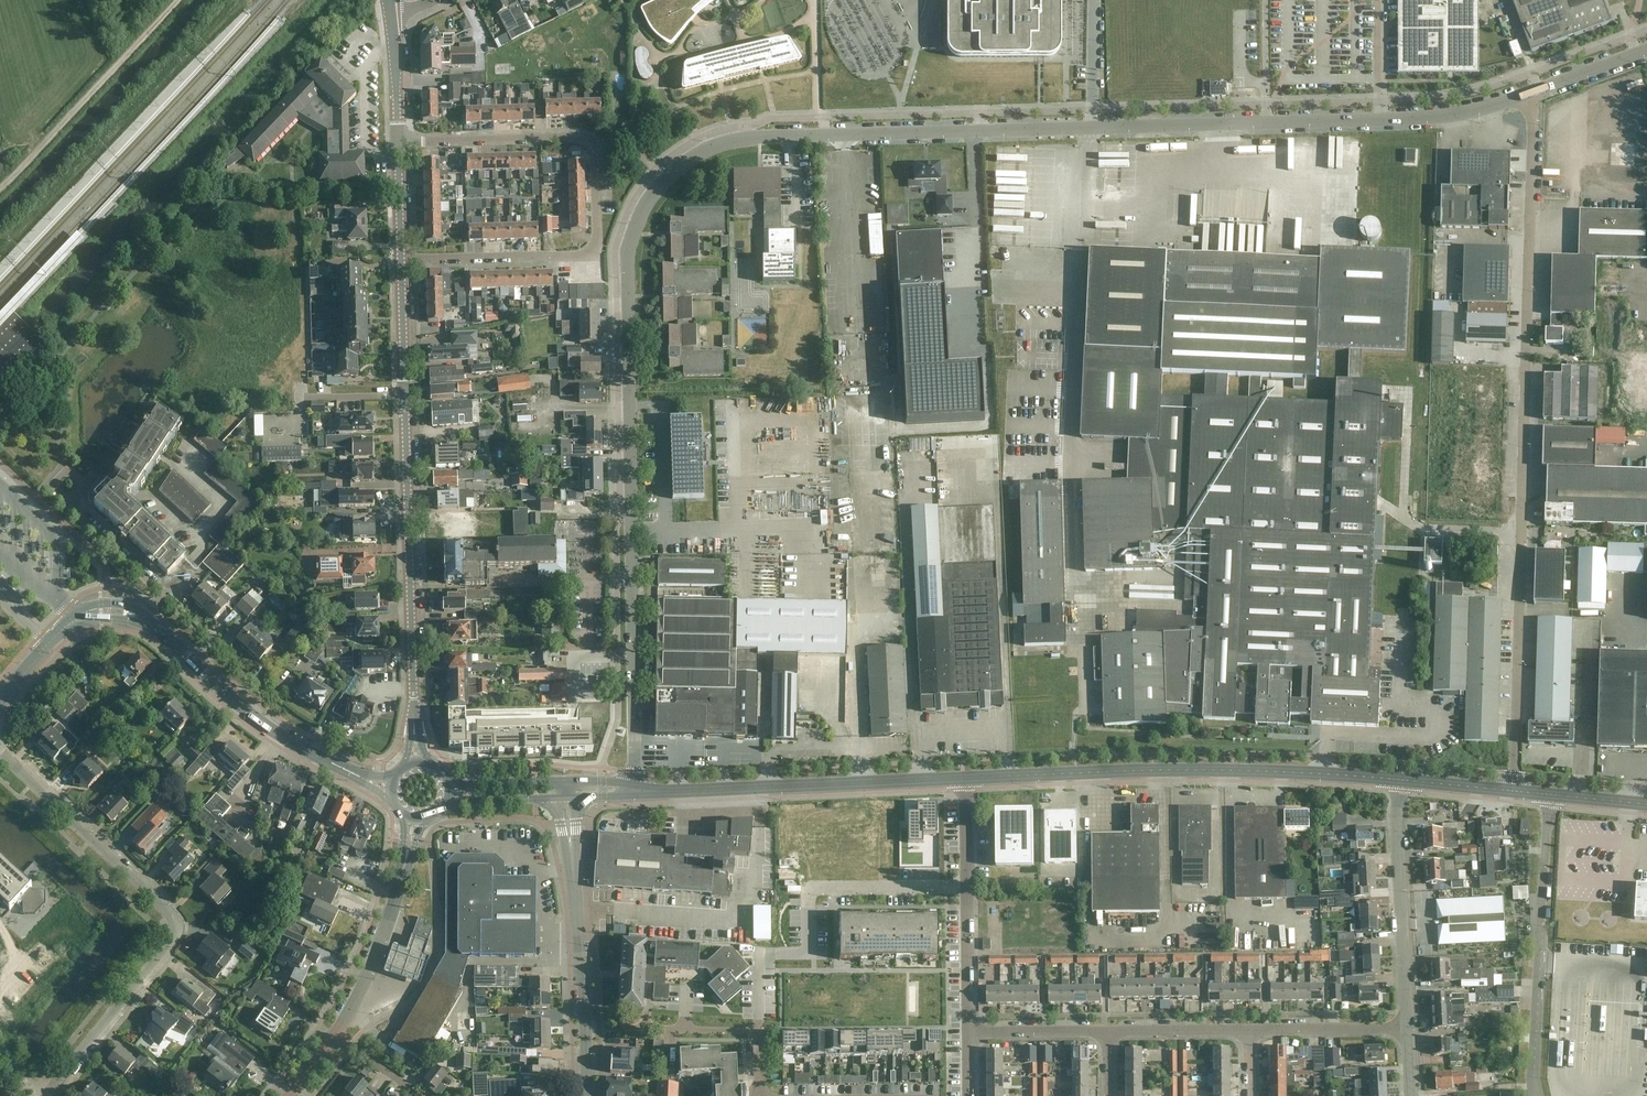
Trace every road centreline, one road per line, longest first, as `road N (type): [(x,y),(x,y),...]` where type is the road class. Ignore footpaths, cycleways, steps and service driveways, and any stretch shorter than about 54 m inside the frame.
road 1 (unclassified): [(635,791),(627,259),(640,213),(681,164),(746,138),(1453,117),(1533,91)]
road 2 (unclassified): [(1513,791),(1533,91)]
road 3 (tertiary): [(416,764),(401,259)]
road 4 (residential): [(401,259),(597,252),(595,150),(582,139),(398,143)]
road 5 (residential): [(45,1095),(166,944),(169,922),(0,754)]
road 6 (tertiary): [(1400,780),(1115,772),(963,779)]
road 7 (residential): [(756,1030),(759,954),(808,953),(807,888),(967,886)]
road 8 (tertiary): [(963,779),(635,791)]
road 9 (unclassified): [(1531,1095),(1549,794)]
road 10 (tertiary): [(392,787),(279,734),(146,623)]
road 11 (track): [(176,0),(0,189)]
road 12 (residential): [(1407,1028),(1400,780)]
road 13 (tertiary): [(587,1029),(566,798)]
road 14 (unclassified): [(333,1035),(397,896),(414,819)]
road 15 (residential): [(587,1029),(756,1030)]
road 16 (residential): [(1407,1028),(1249,1030)]
road 17 (unclassified): [(968,1033),(967,886)]
road 18 (residential): [(1249,1030),(1107,1031)]
road 19 (residential): [(1107,1031),(968,1033)]
road 20 (tertiary): [(398,143),(392,20)]
road 21 (unclassified): [(1533,91),(1646,49)]

